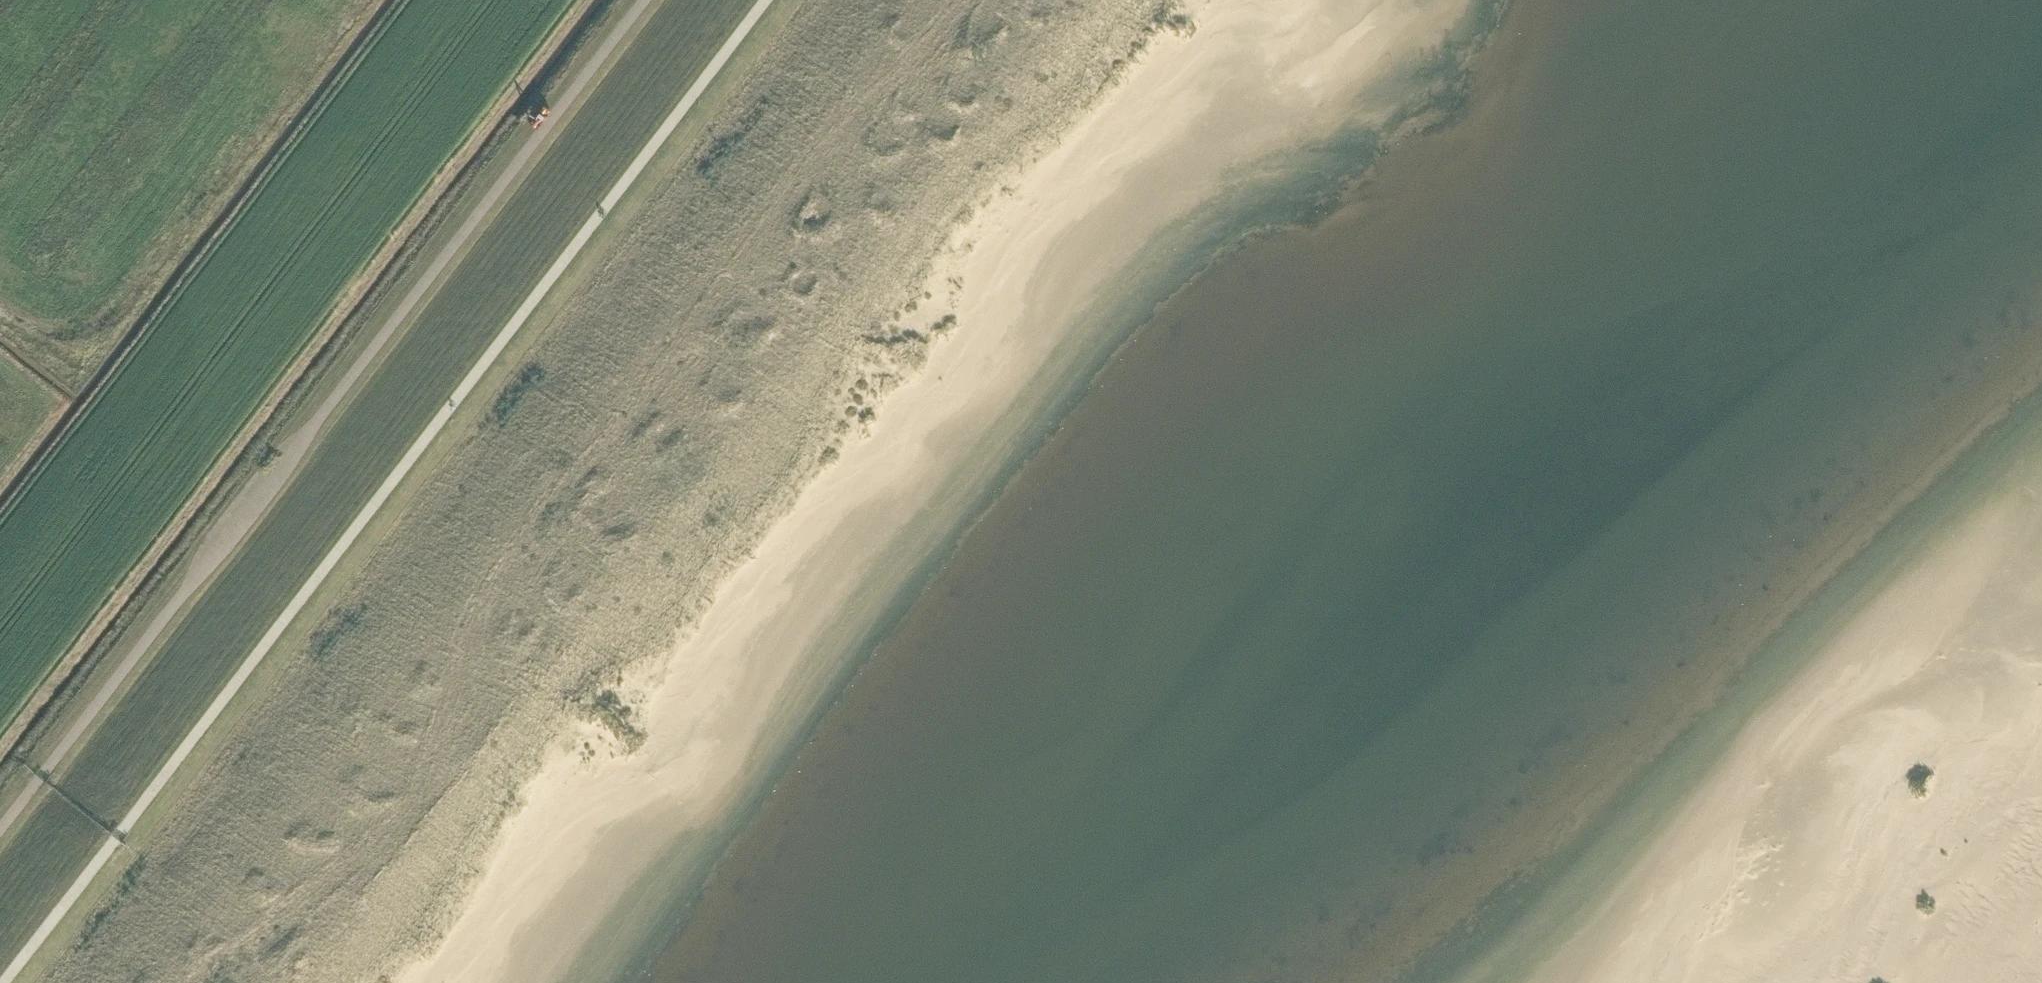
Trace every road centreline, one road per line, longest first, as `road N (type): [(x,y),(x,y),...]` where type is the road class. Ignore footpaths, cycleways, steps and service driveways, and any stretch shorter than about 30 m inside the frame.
road 1 (unclassified): [(0,835),(647,0)]

